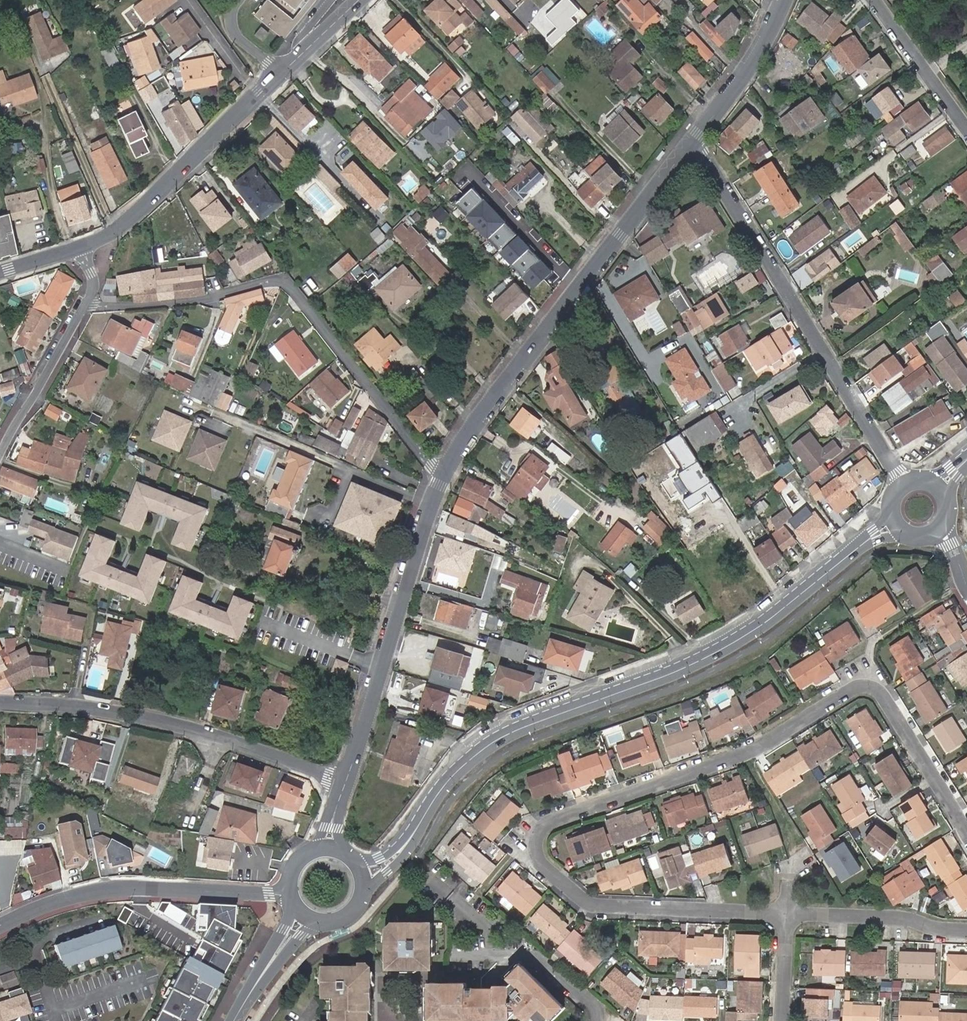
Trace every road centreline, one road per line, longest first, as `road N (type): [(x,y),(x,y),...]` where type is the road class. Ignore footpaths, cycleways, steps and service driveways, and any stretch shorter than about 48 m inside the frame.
road 1 (residential): [(348,780),(446,471),(482,409),(690,142)]
road 2 (secondary): [(895,524),(708,655),(499,739),(448,782),(404,847),(384,865),(360,870)]
road 3 (residential): [(966,833),(881,691),(858,686),(745,755),(550,820),(533,848),(541,866),(592,906)]
road 4 (residential): [(690,142),(903,484)]
road 5 (residential): [(348,780),(91,707),(0,704)]
road 6 (residential): [(287,886),(269,892),(125,886),(31,908),(0,925)]
road 7 (tertiary): [(282,69),(118,228),(83,247)]
road 8 (residential): [(0,462),(93,291),(83,247)]
road 9 (residential): [(594,1020),(594,1008),(527,955),(494,956),(488,931),(450,896)]
road 10 (residential): [(592,906),(786,915)]
road 11 (residential): [(786,915),(903,917),(966,931)]
road 12 (residential): [(690,142),(762,52),(786,0)]
road 13 (residential): [(966,128),(873,0)]

